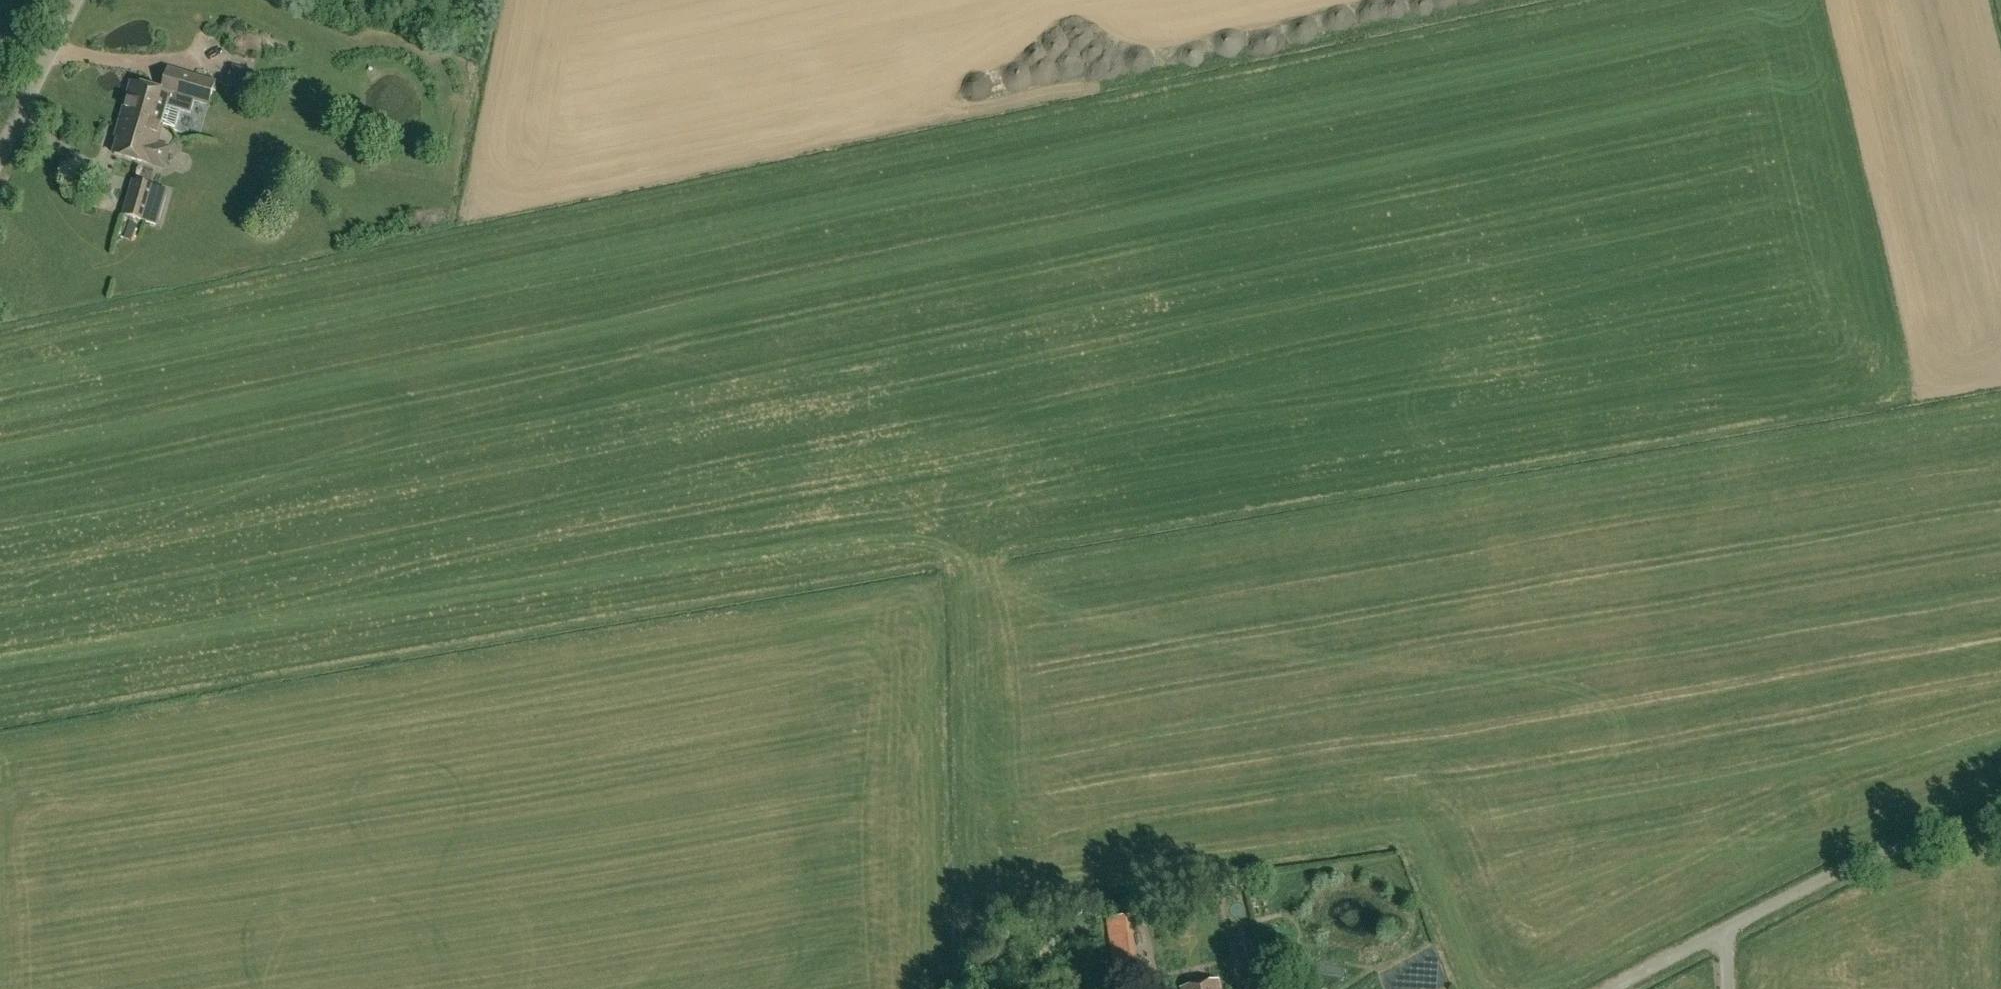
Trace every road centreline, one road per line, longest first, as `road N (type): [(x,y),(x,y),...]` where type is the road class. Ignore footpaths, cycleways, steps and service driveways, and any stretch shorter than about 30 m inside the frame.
road 1 (unclassified): [(1608,988),(1907,849),(2000,822)]
road 2 (unclassified): [(0,153),(75,0)]

